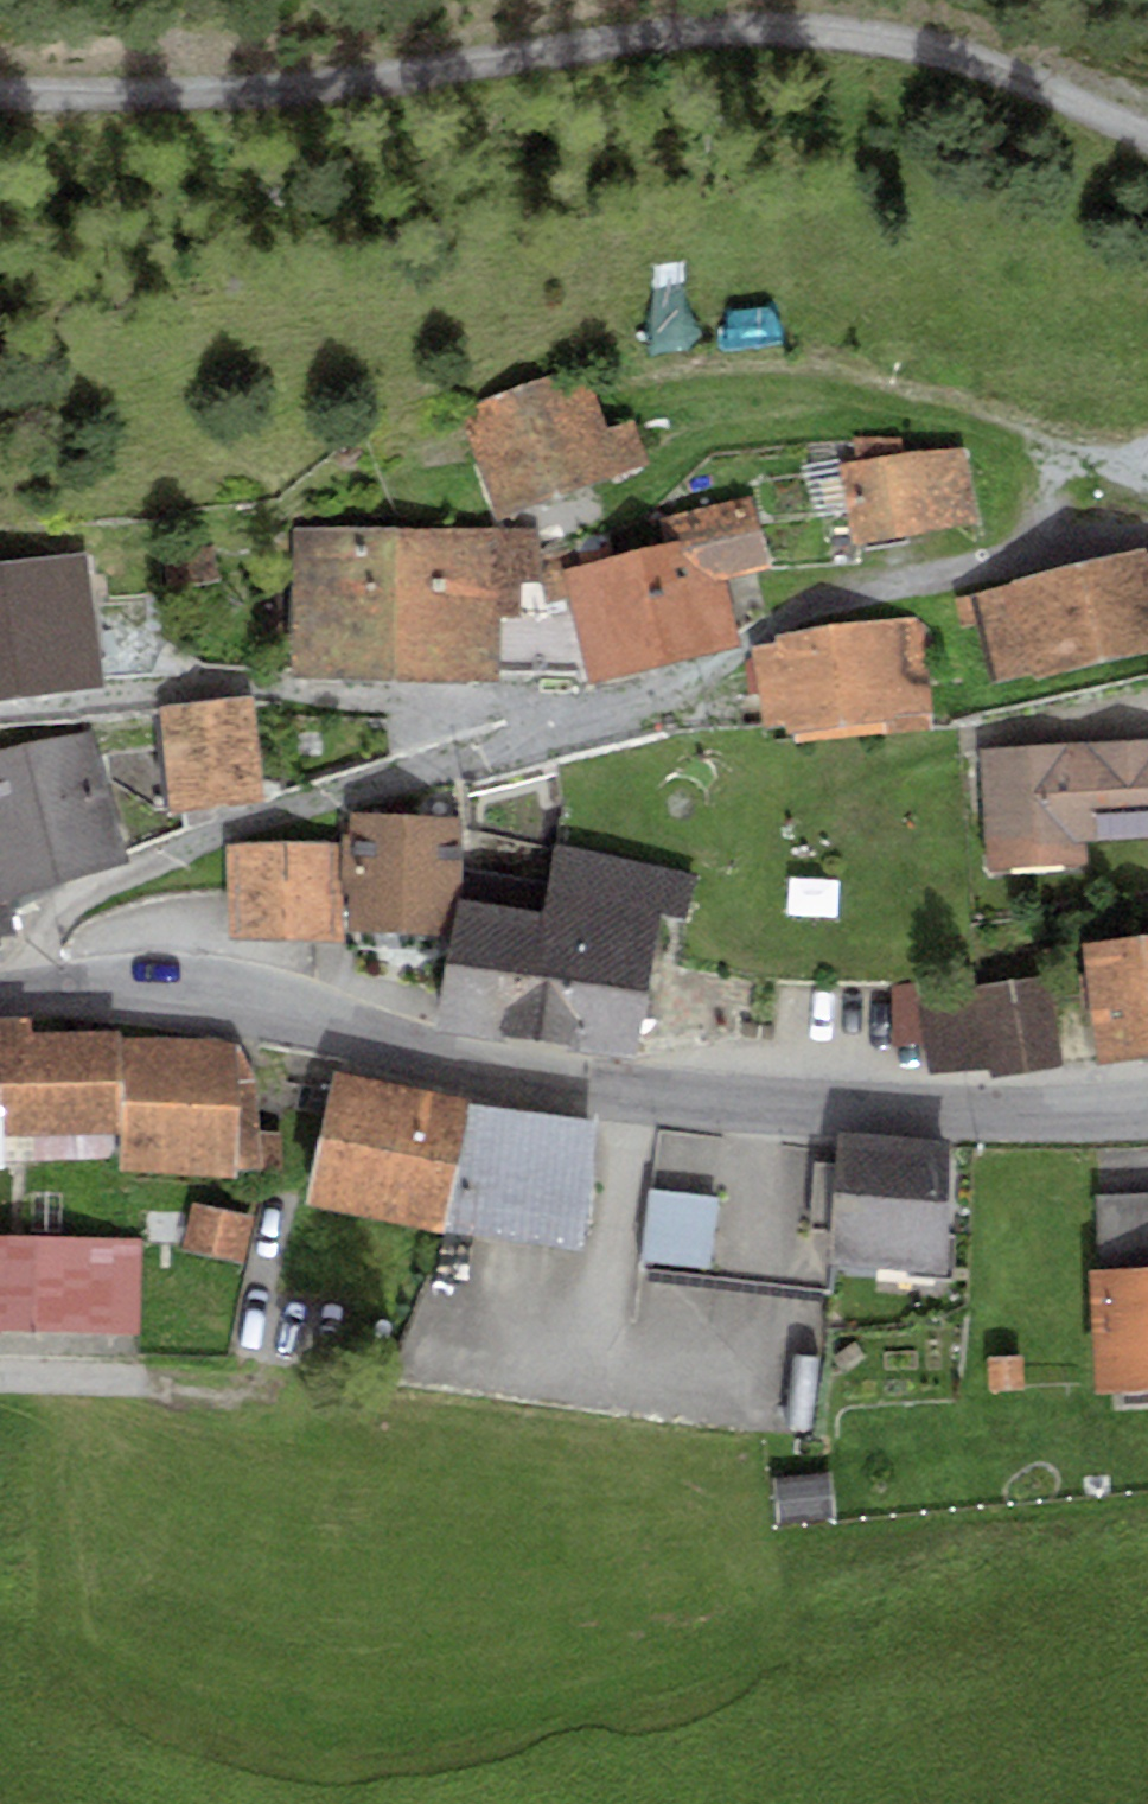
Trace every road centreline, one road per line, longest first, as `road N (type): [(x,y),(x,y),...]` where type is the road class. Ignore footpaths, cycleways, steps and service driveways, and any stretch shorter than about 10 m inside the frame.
road 1 (residential): [(21,994),(35,944),(74,907),(153,865),(361,790),(632,707),(821,608),(926,574),(1147,530)]
road 2 (residential): [(0,95),(307,90),(607,43),(797,30),(887,40),(983,63),(1147,136)]
road 3 (secondary): [(21,994),(208,988),(374,1043),(576,1087),(777,1114),(1147,1110)]
road 4 (track): [(562,732),(354,692),(238,688),(0,710)]
road 5 (residential): [(0,1382),(162,1387)]

